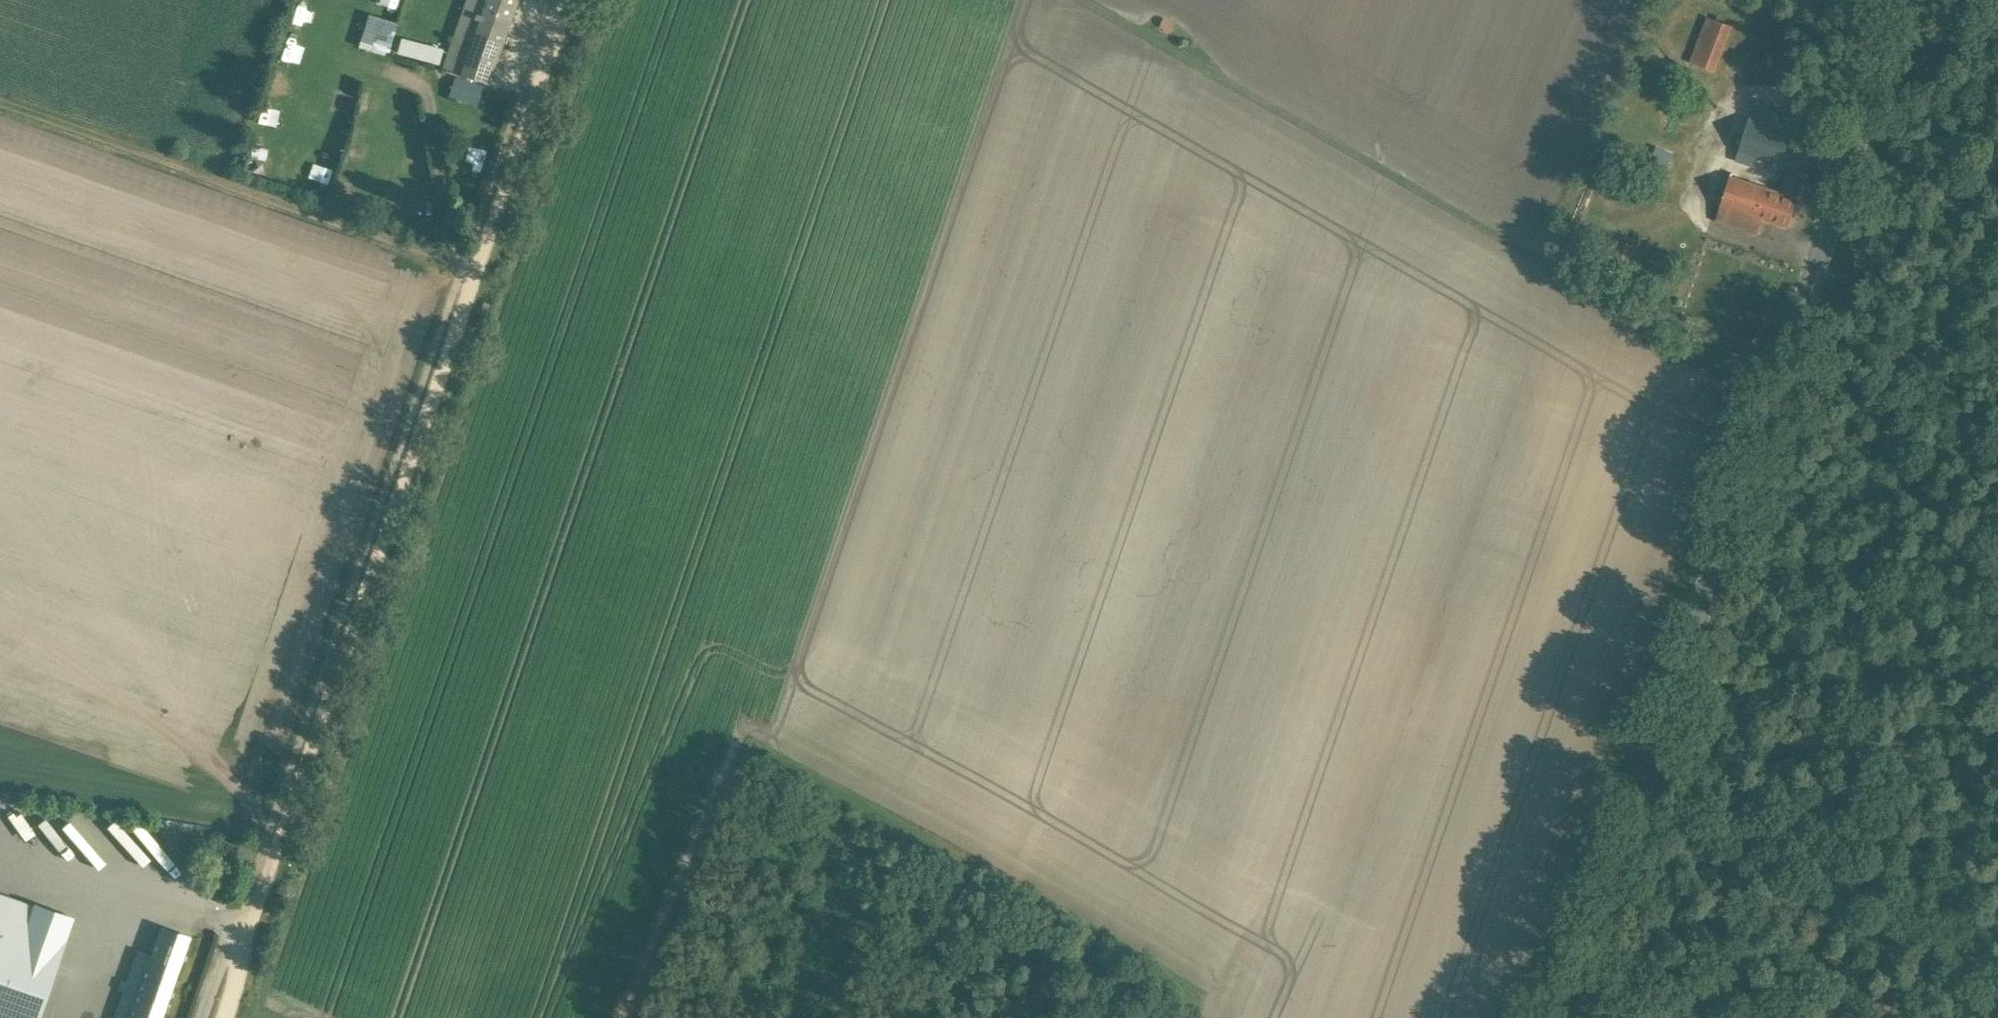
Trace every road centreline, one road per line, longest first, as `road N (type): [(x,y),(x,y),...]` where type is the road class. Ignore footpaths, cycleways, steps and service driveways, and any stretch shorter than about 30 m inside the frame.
road 1 (unclassified): [(220,1017),(568,0)]
road 2 (secondary): [(1565,1017),(1905,0)]
road 3 (track): [(0,110),(473,276)]

